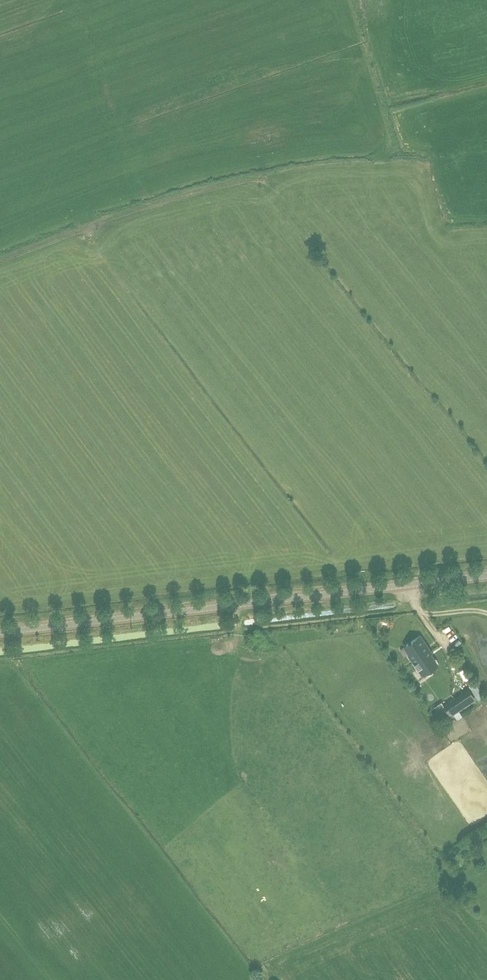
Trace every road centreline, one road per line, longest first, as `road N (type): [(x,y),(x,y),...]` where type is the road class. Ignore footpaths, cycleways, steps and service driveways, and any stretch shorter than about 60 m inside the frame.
road 1 (tertiary): [(0,633),(486,575)]

